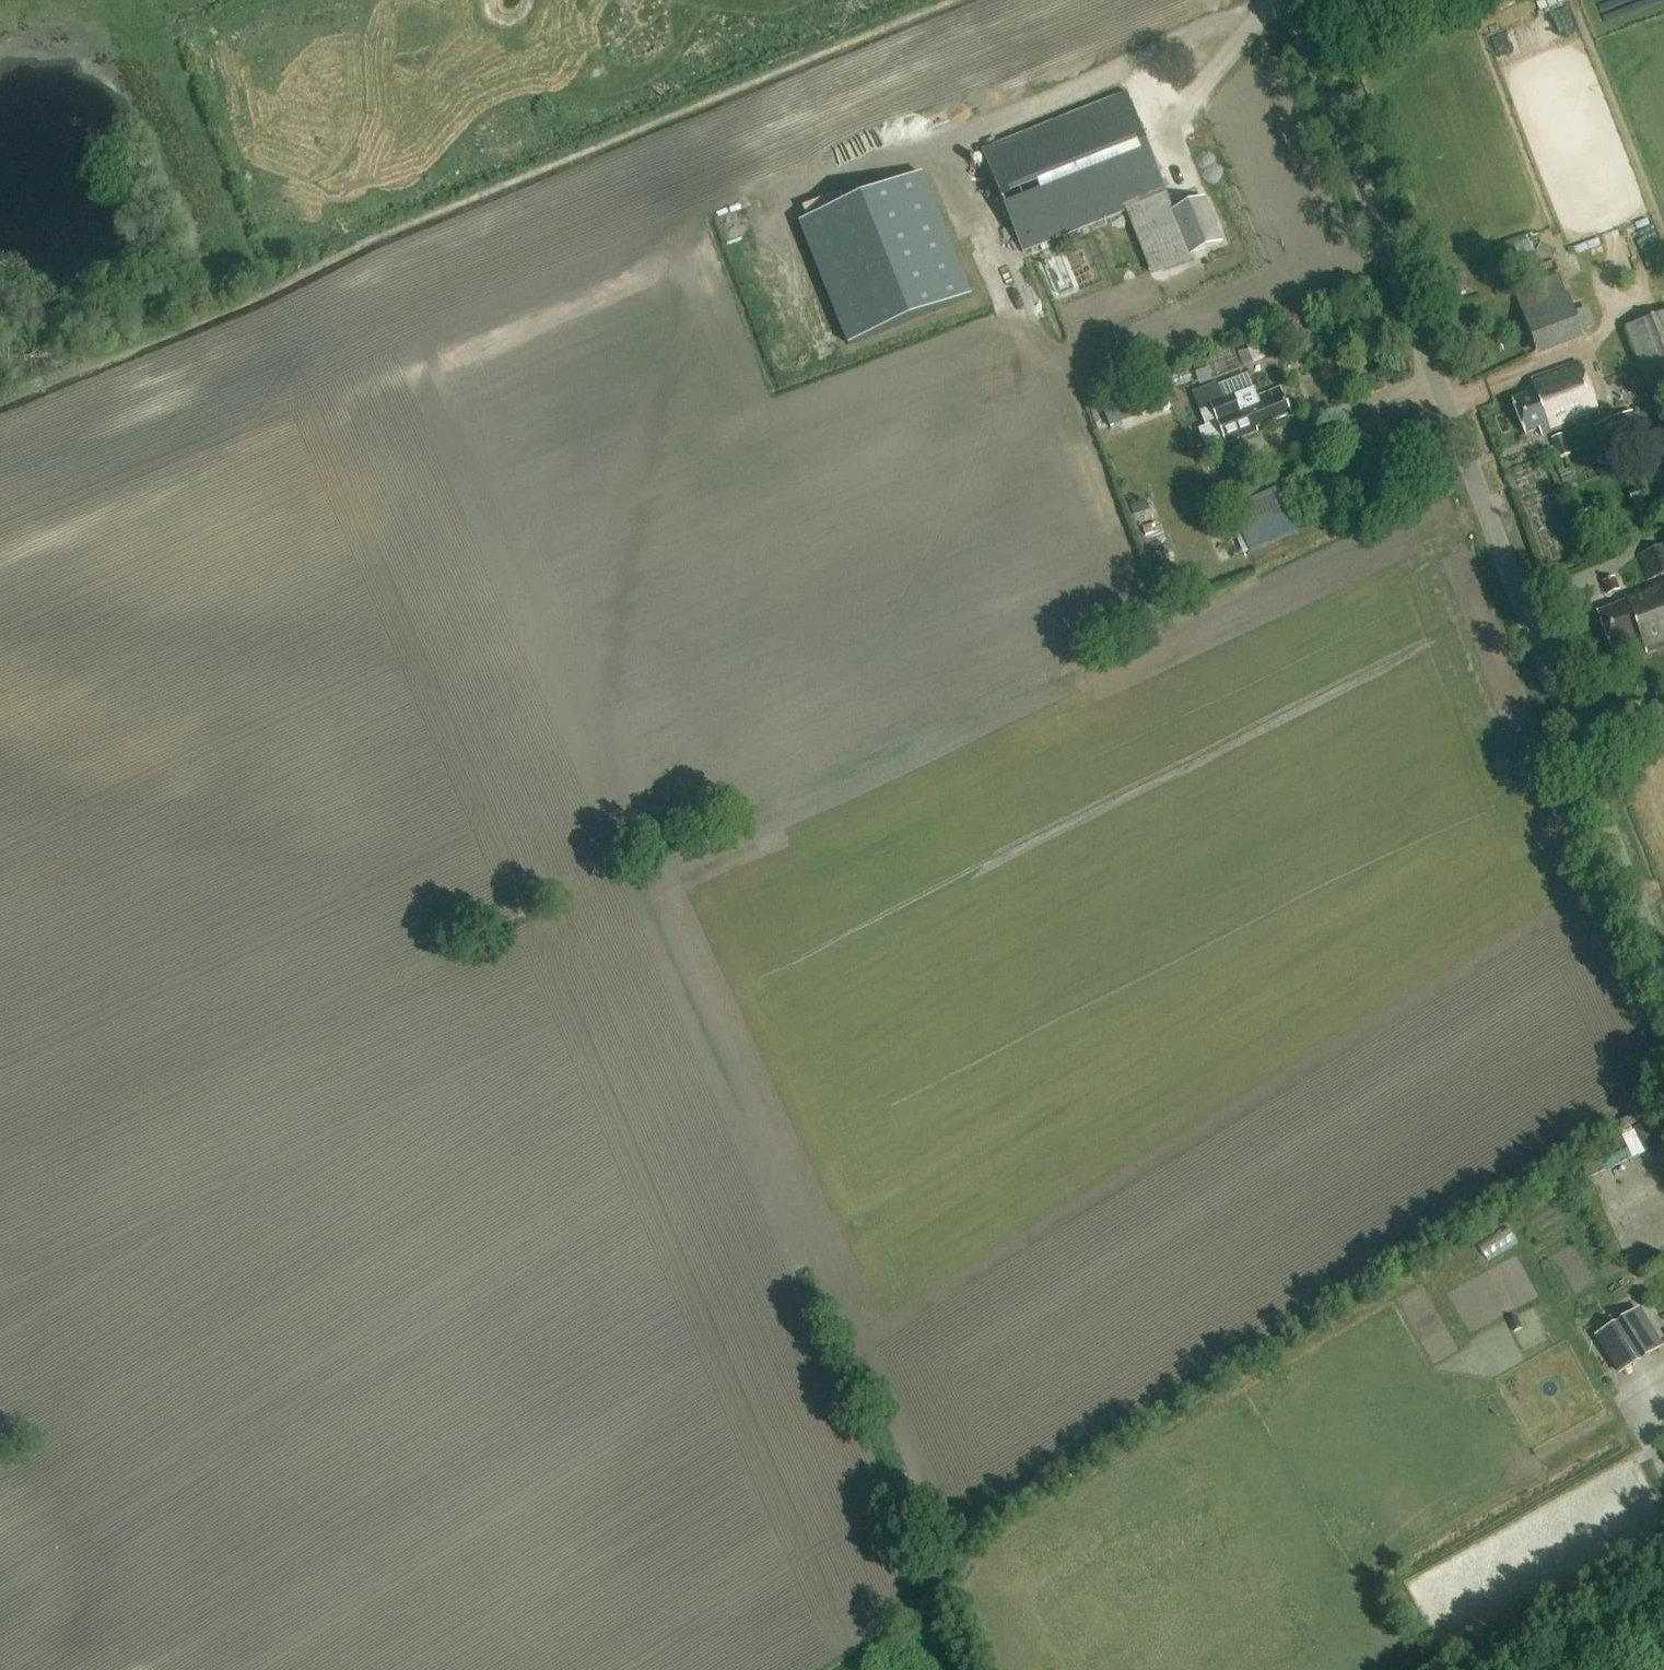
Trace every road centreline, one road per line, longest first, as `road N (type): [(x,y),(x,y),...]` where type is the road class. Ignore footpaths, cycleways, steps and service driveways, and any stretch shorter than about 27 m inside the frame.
road 1 (unclassified): [(1663,975),(1293,0)]
road 2 (tertiary): [(1559,1669),(1663,1608)]

